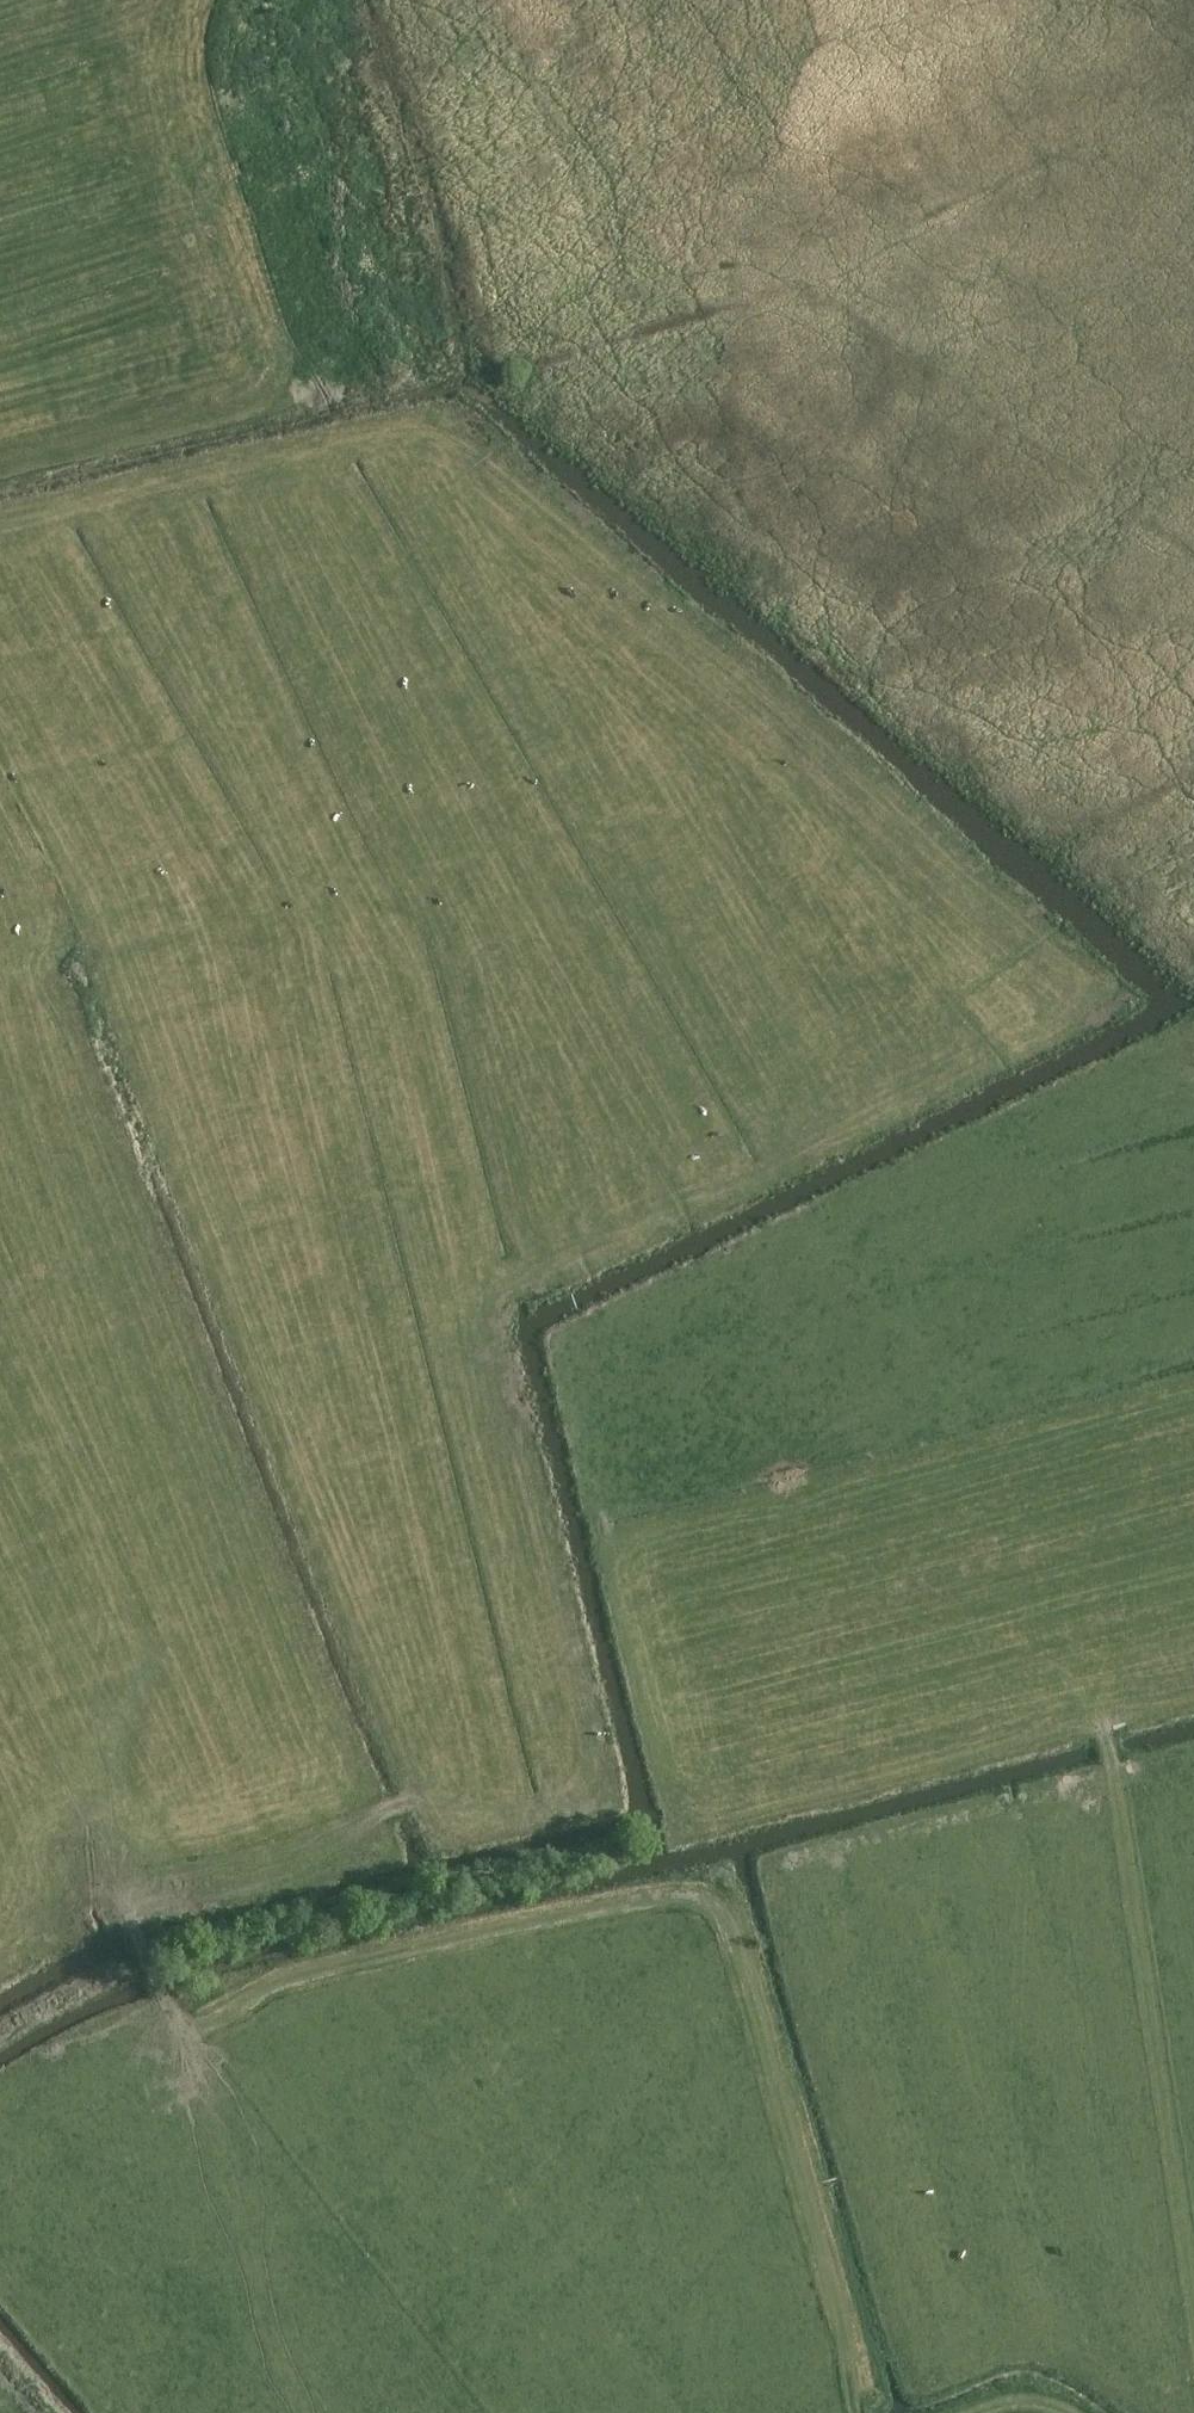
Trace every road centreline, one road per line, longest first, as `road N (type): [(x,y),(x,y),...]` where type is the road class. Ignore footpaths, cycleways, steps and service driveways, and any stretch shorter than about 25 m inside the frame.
road 1 (track): [(0,2033),(98,1973),(154,1958)]

